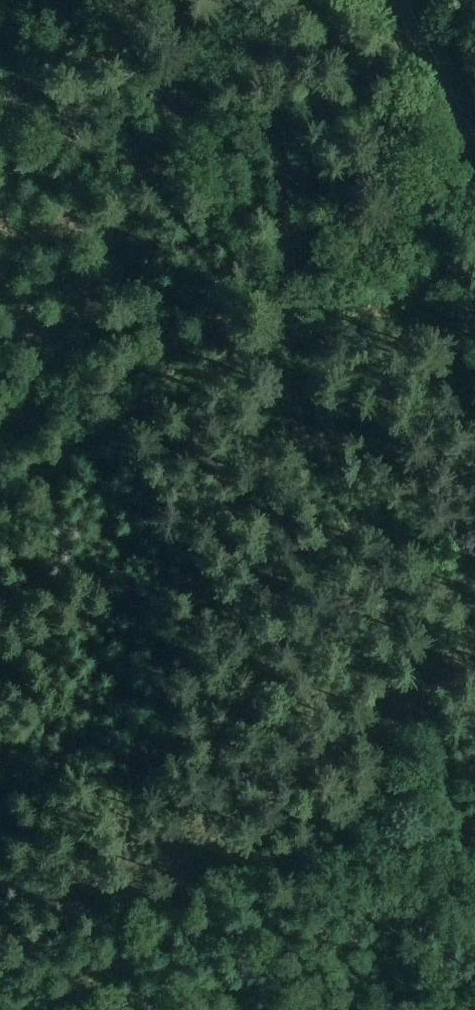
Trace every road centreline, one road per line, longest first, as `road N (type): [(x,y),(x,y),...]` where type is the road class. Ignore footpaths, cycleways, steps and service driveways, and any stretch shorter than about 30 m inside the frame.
road 1 (track): [(345,285),(0,490)]
road 2 (primary): [(474,144),(403,0)]

